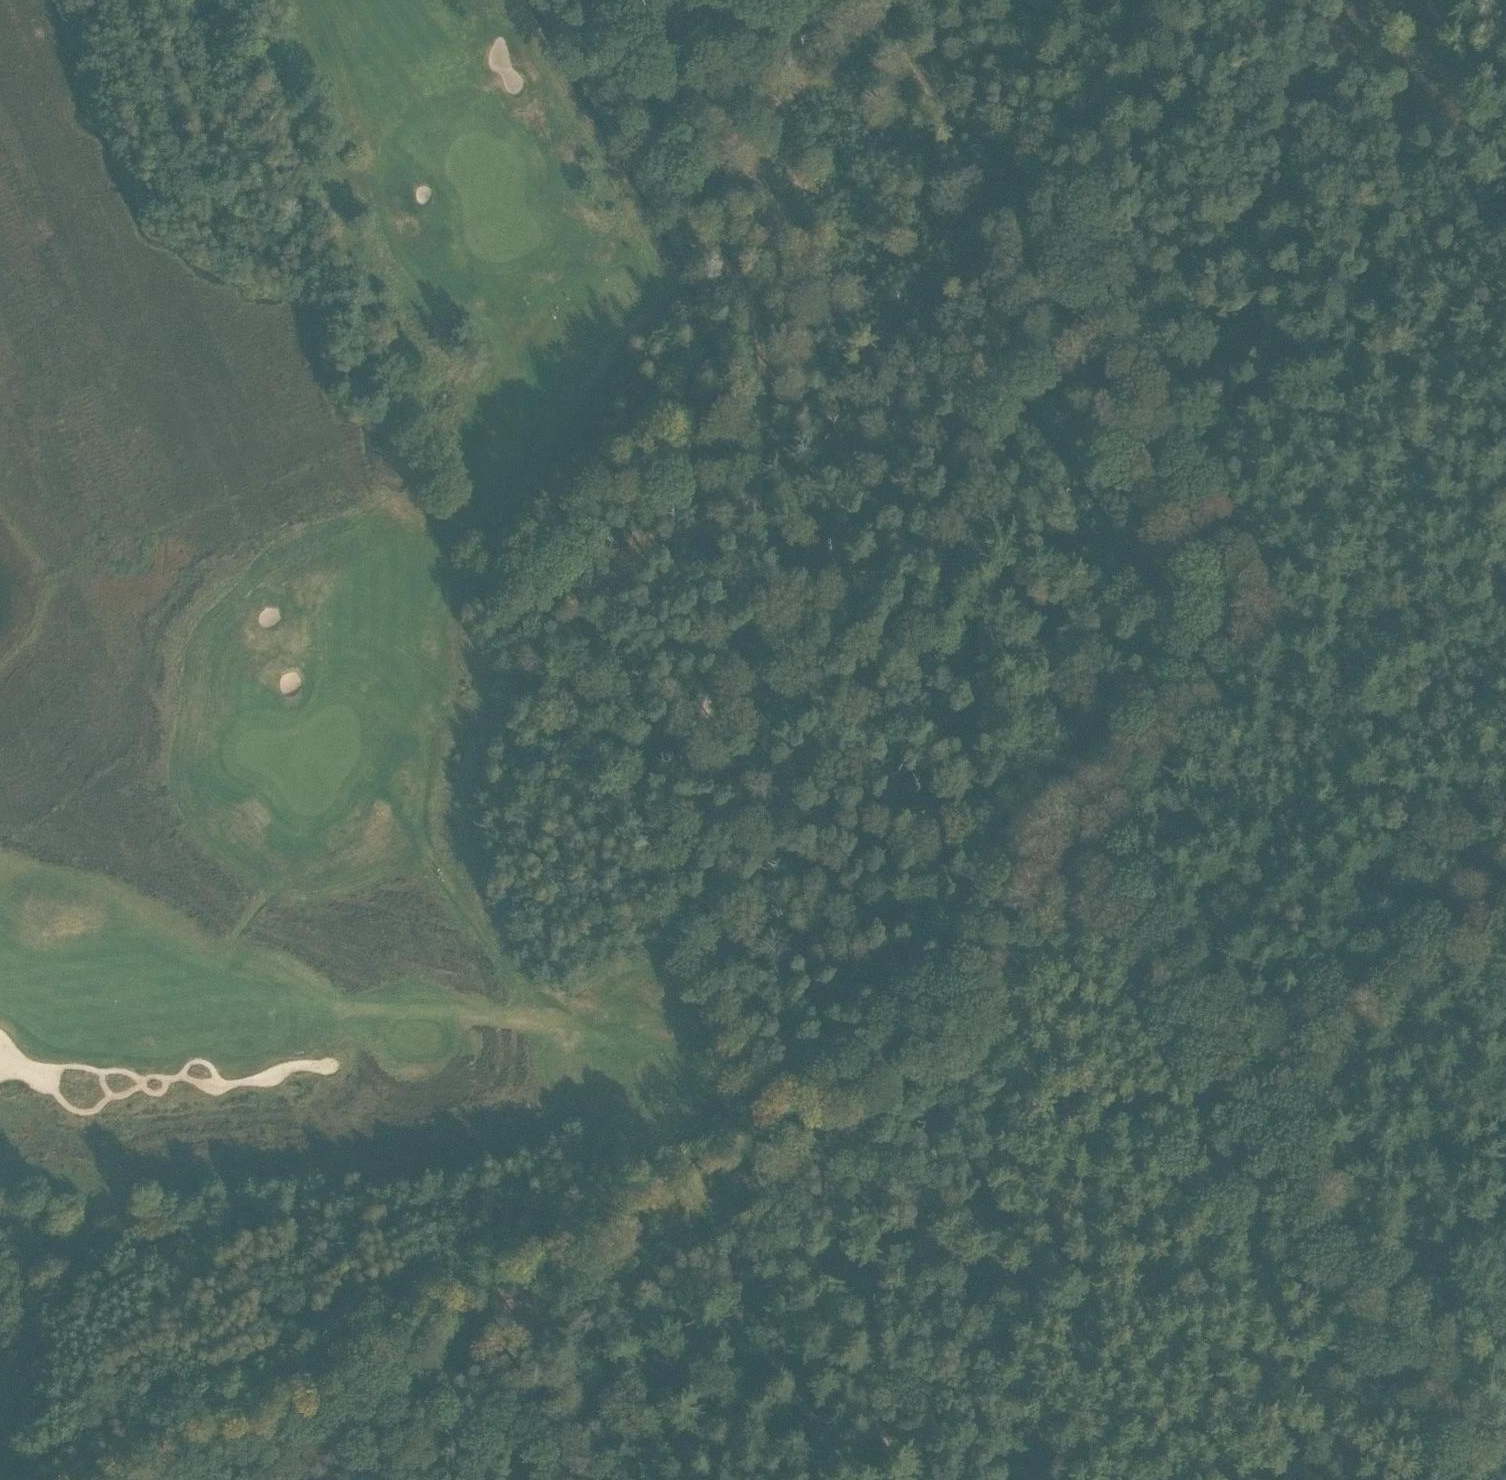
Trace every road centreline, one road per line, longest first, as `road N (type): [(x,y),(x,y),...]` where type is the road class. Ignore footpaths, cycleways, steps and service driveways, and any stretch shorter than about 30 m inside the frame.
road 1 (track): [(873,0),(1208,581),(1220,616),(1205,651),(1053,874),(945,1020),(915,1048),(846,1085)]
road 2 (track): [(846,1085),(754,1015),(706,945),(692,853),(698,737),(756,554),(760,339),(733,275),(699,230),(658,132),(574,0)]
road 3 (track): [(1053,874),(1101,903),(1163,971),(1292,1178),(1505,1479)]
road 4 (track): [(846,1085),(864,1146),(893,1164),(924,1219),(923,1260),(868,1341),(864,1400),(892,1439)]
road 5 (track): [(1505,888),(1234,1087)]
road 6 (track): [(568,1479),(528,1397),(455,1289)]

